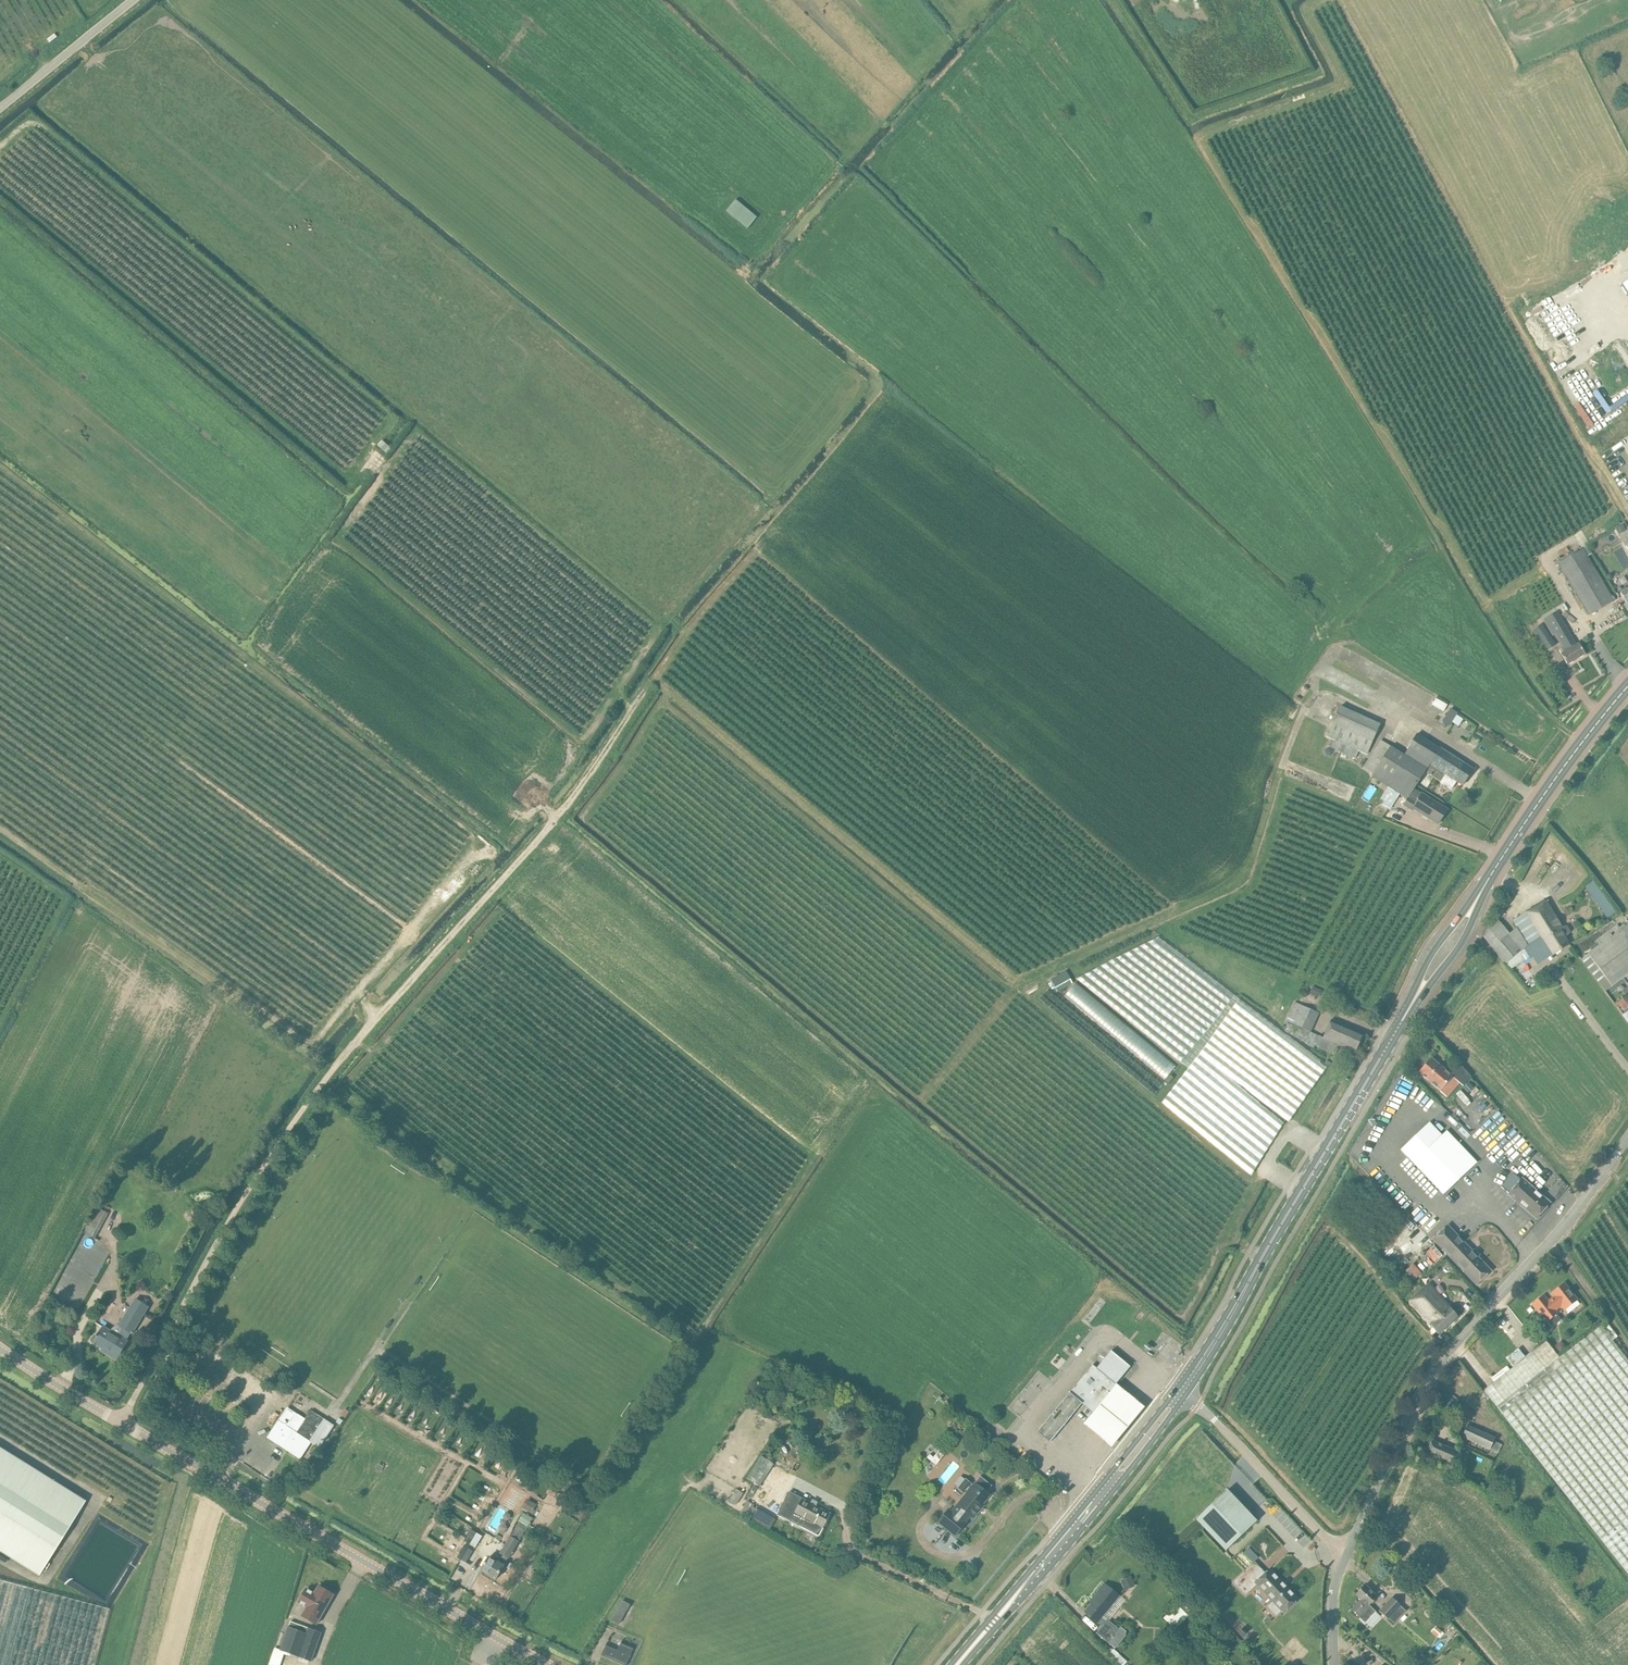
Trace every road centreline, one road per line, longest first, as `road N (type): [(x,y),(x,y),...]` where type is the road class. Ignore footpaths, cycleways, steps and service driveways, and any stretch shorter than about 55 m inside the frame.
road 1 (secondary): [(1181,1391),(1493,872),(1627,686)]
road 2 (track): [(331,1074),(544,837),(688,622),(746,557)]
road 3 (unclassified): [(1344,1559),(1425,1378),(1553,1242),(1627,1139)]
road 4 (unclassified): [(543,1664),(122,1424)]
road 5 (unclassified): [(122,1424),(239,1207),(331,1074)]
road 6 (secondary): [(957,1664),(1181,1391)]
road 7 (unclassified): [(1344,1559),(1181,1391)]
road 8 (unclassified): [(0,109),(134,0)]
road 9 (unclassified): [(122,1424),(0,1349)]
road 10 (track): [(1553,1242),(1627,1351)]

